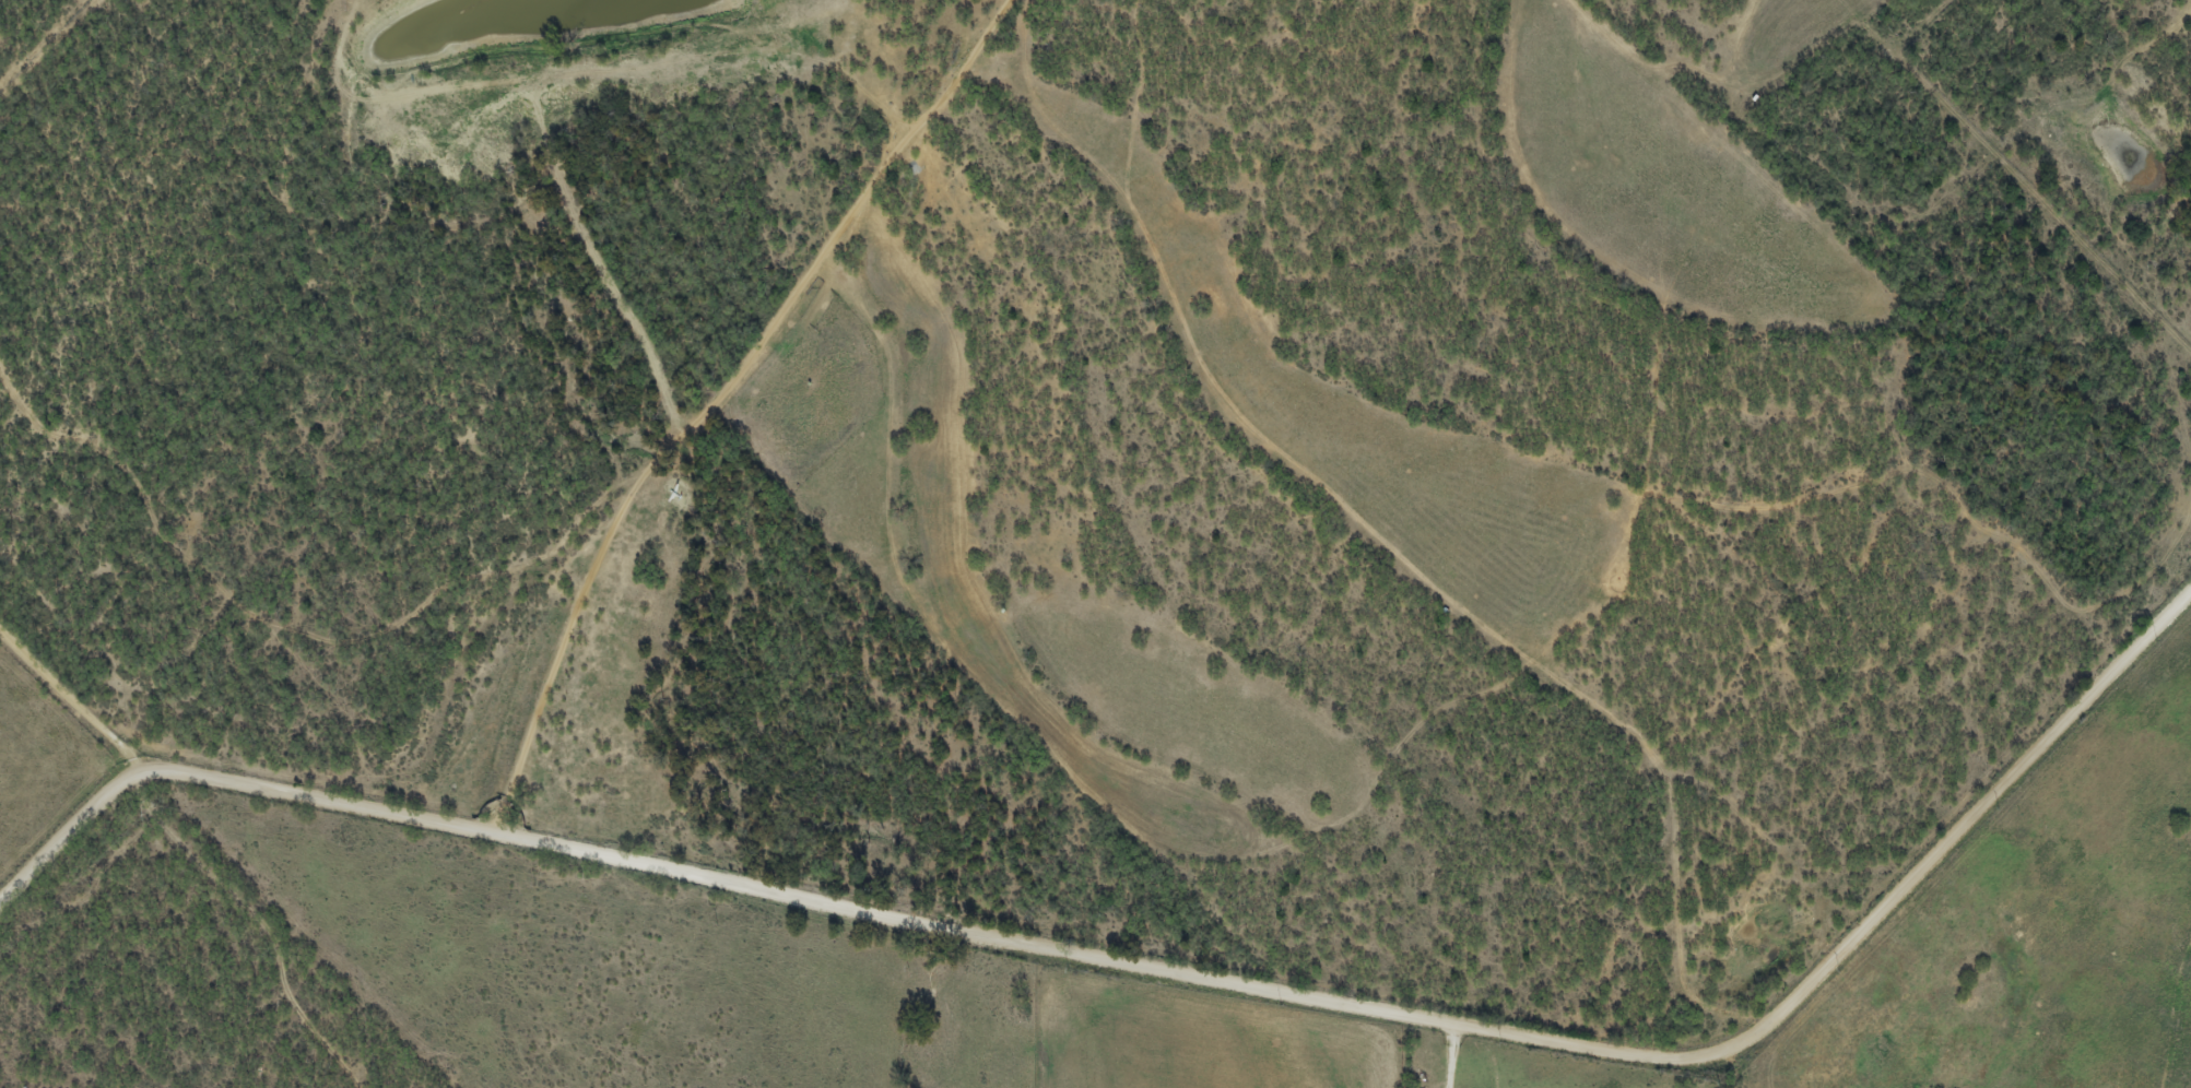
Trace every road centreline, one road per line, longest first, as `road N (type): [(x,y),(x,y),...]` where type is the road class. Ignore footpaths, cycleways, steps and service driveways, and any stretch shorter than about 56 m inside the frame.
road 1 (residential): [(0,900),(134,772),(1651,1063),(1719,1056),(1767,1024),(2190,592)]
road 2 (track): [(815,267),(873,327),(884,370),(884,536),(902,593),(939,652),(1129,838),(1173,858),(1282,844),(1328,827),(1367,799),(1413,724),(1441,705),(1505,683),(1527,659),(1610,604),(1642,484),(1653,364),(1647,311),(1605,292),(1522,224),(1496,191),(1479,154),(1489,43),(1467,0)]
road 3 (residential): [(488,836),(603,525),(700,423),(937,102),(1000,0)]
road 4 (track): [(1693,799),(1677,829),(1660,934),(1673,978),(1695,1002),(1730,1008),(1760,1000),(1787,973),(1804,941),(1798,903),(1693,799),(1658,768),(1629,737),(1551,689),(1527,659)]
road 5 (track): [(2190,16),(2136,49),(2040,78),(1942,196),(1907,215),(1870,206),(1793,156),(1680,99),(1568,0)]
road 6 (track): [(0,382),(40,438),(82,445),(106,462),(134,493),(148,534),(215,591),(248,615),(327,643),(390,628),(440,582),(545,578),(603,525)]
road 7 (track): [(2190,480),(2180,539),(2160,567),(2125,598),(2097,608),(2042,582),(2018,558),(1957,523),(1951,501),(1896,469),(1756,510),(1680,499),(1642,484)]
road 8 (track): [(497,0),(497,80),(541,143),(556,196),(644,348),(681,444)]
road 9 (track): [(1999,119),(2051,230),(2128,285),(2190,359)]
road 10 (residential): [(134,772),(0,641)]

